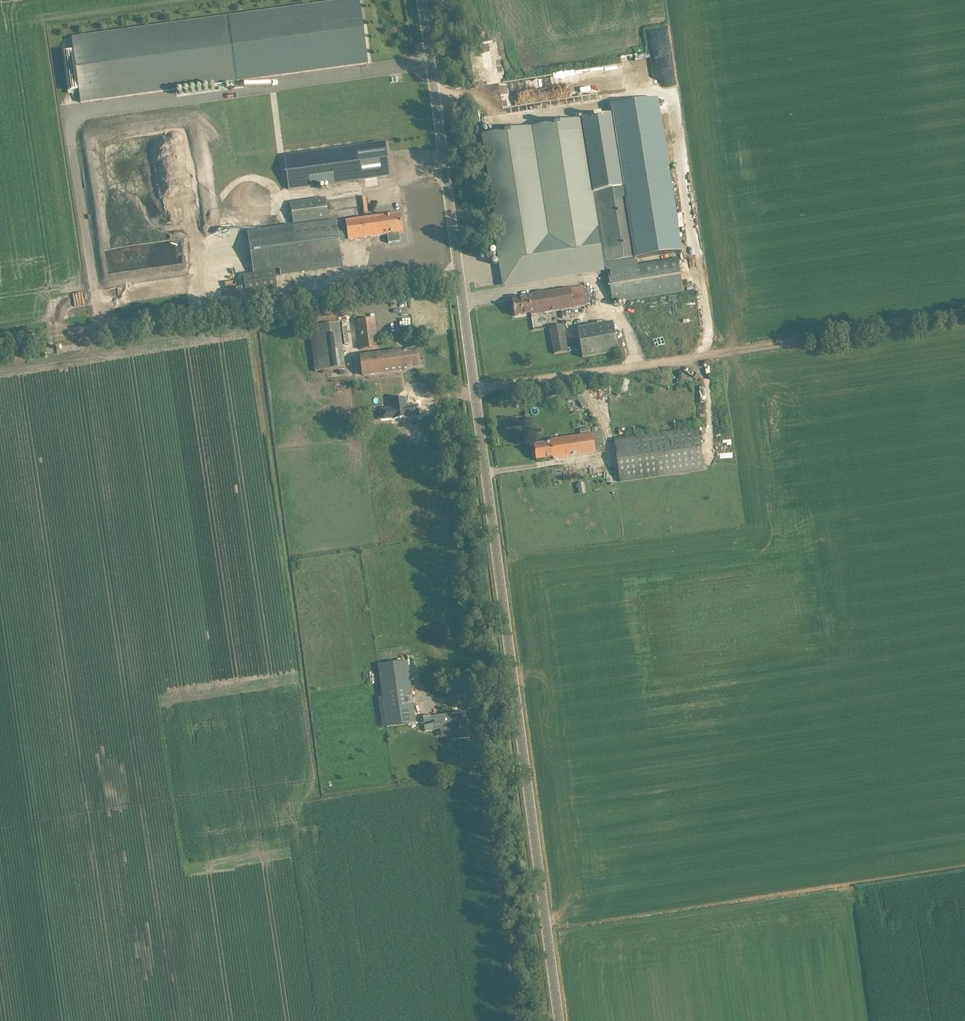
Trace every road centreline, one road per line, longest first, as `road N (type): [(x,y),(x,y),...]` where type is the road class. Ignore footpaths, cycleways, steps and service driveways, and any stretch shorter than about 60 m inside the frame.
road 1 (unclassified): [(558,1020),(420,0)]
road 2 (track): [(964,317),(473,393)]
road 3 (track): [(0,338),(457,272)]

